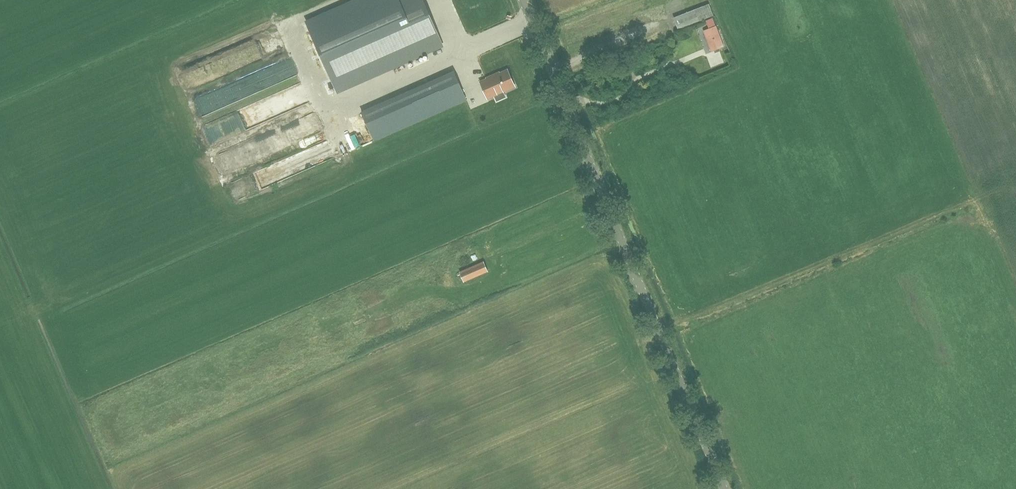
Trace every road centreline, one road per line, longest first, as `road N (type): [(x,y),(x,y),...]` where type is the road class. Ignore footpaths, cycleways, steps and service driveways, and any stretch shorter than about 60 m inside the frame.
road 1 (unclassified): [(723,488),(523,0)]

